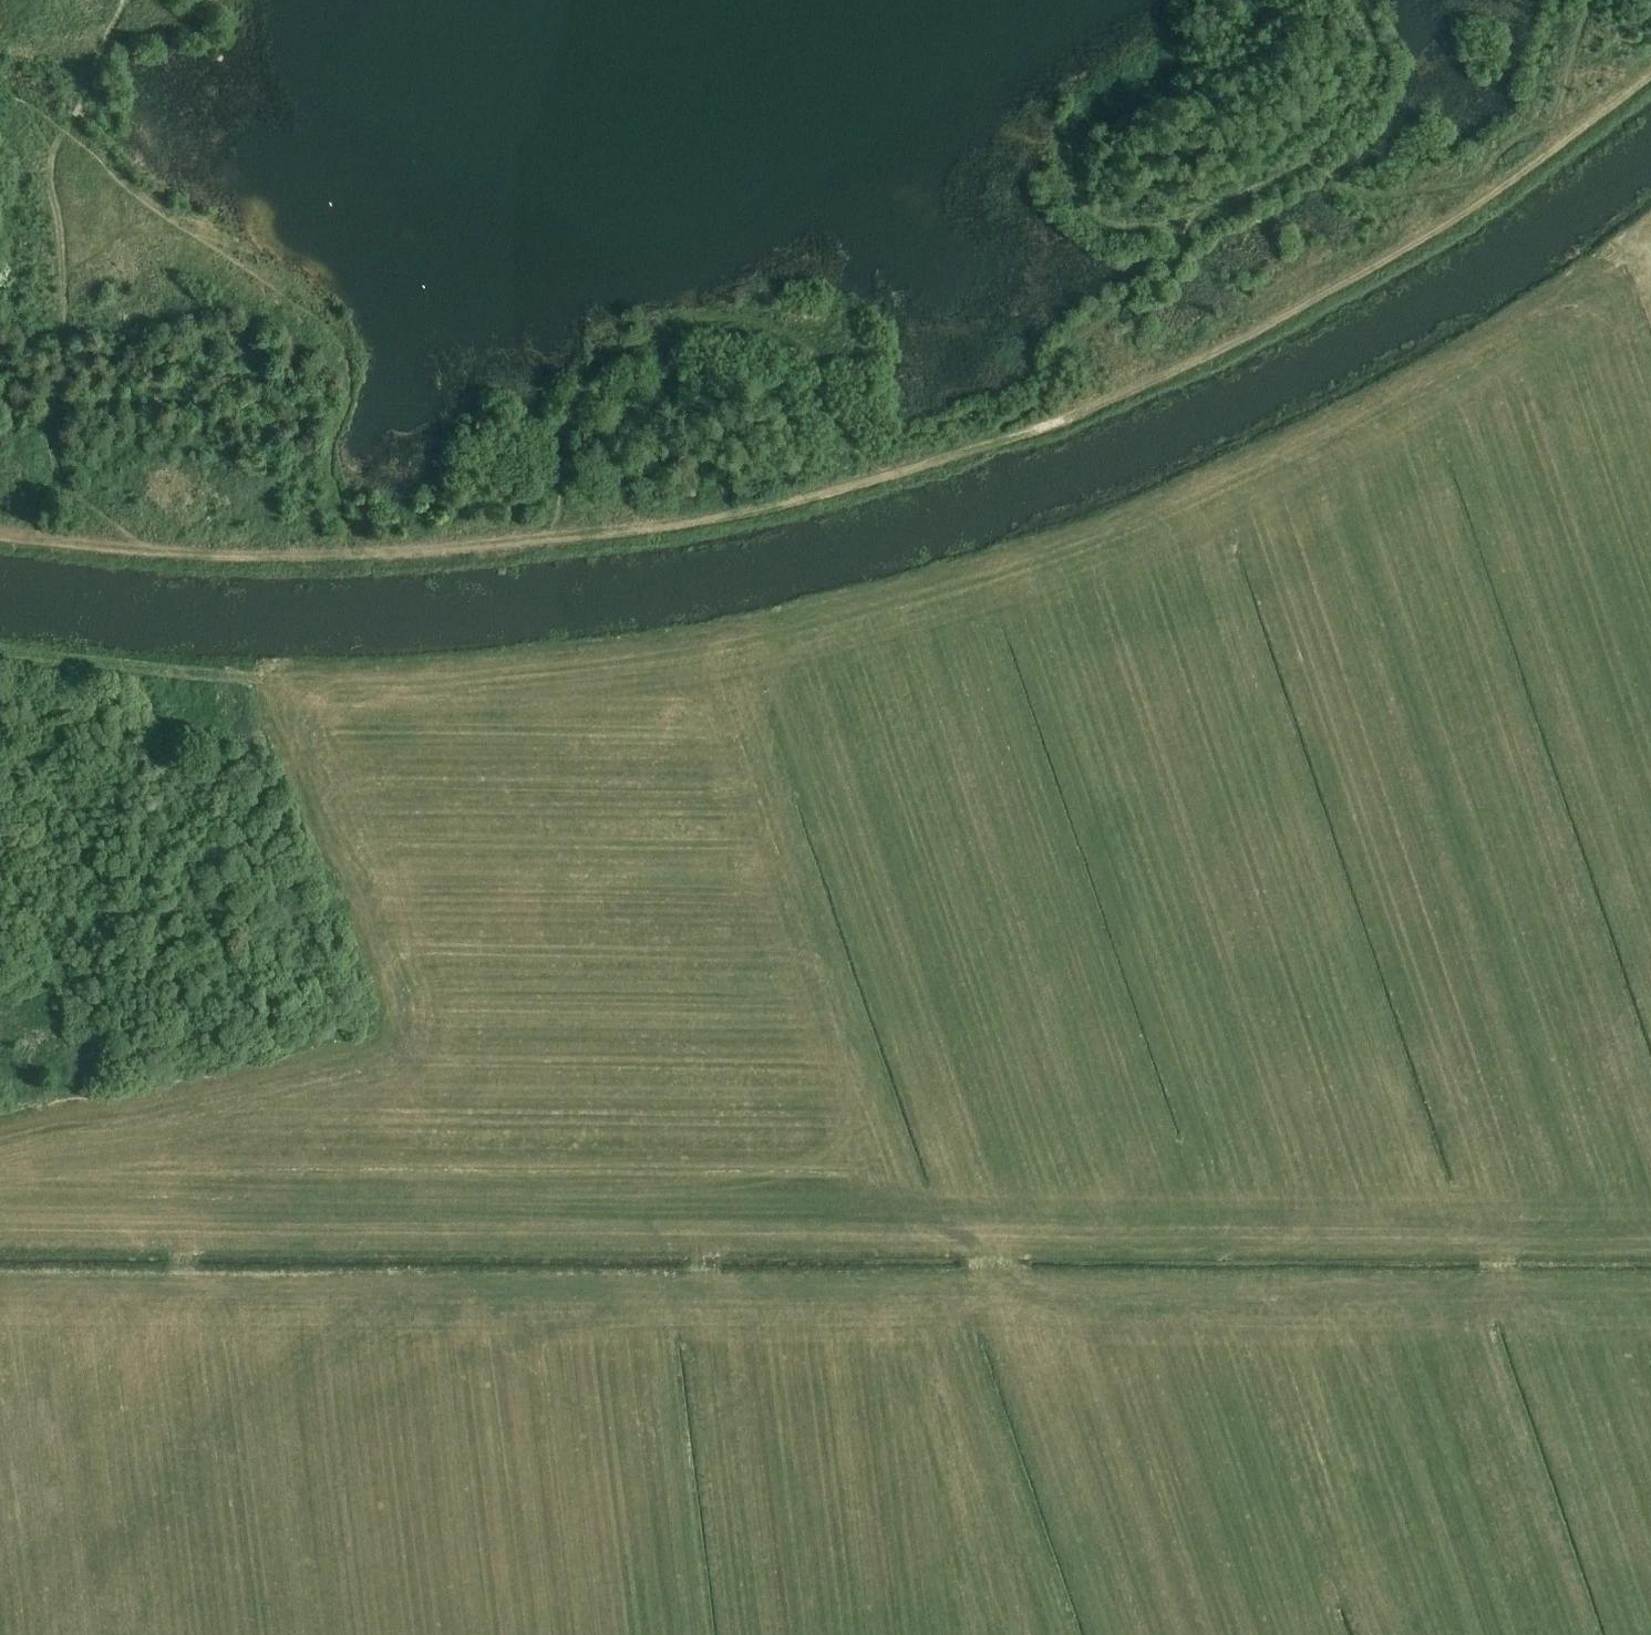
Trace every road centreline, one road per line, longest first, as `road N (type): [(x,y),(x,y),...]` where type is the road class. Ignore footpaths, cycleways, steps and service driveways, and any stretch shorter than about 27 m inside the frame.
road 1 (track): [(0,541),(197,556),(379,554),(564,538)]
road 2 (track): [(998,438),(1073,417),(1257,329),(1500,187)]
road 3 (track): [(564,538),(652,530),(887,477)]
road 4 (track): [(1549,151),(1650,76)]

